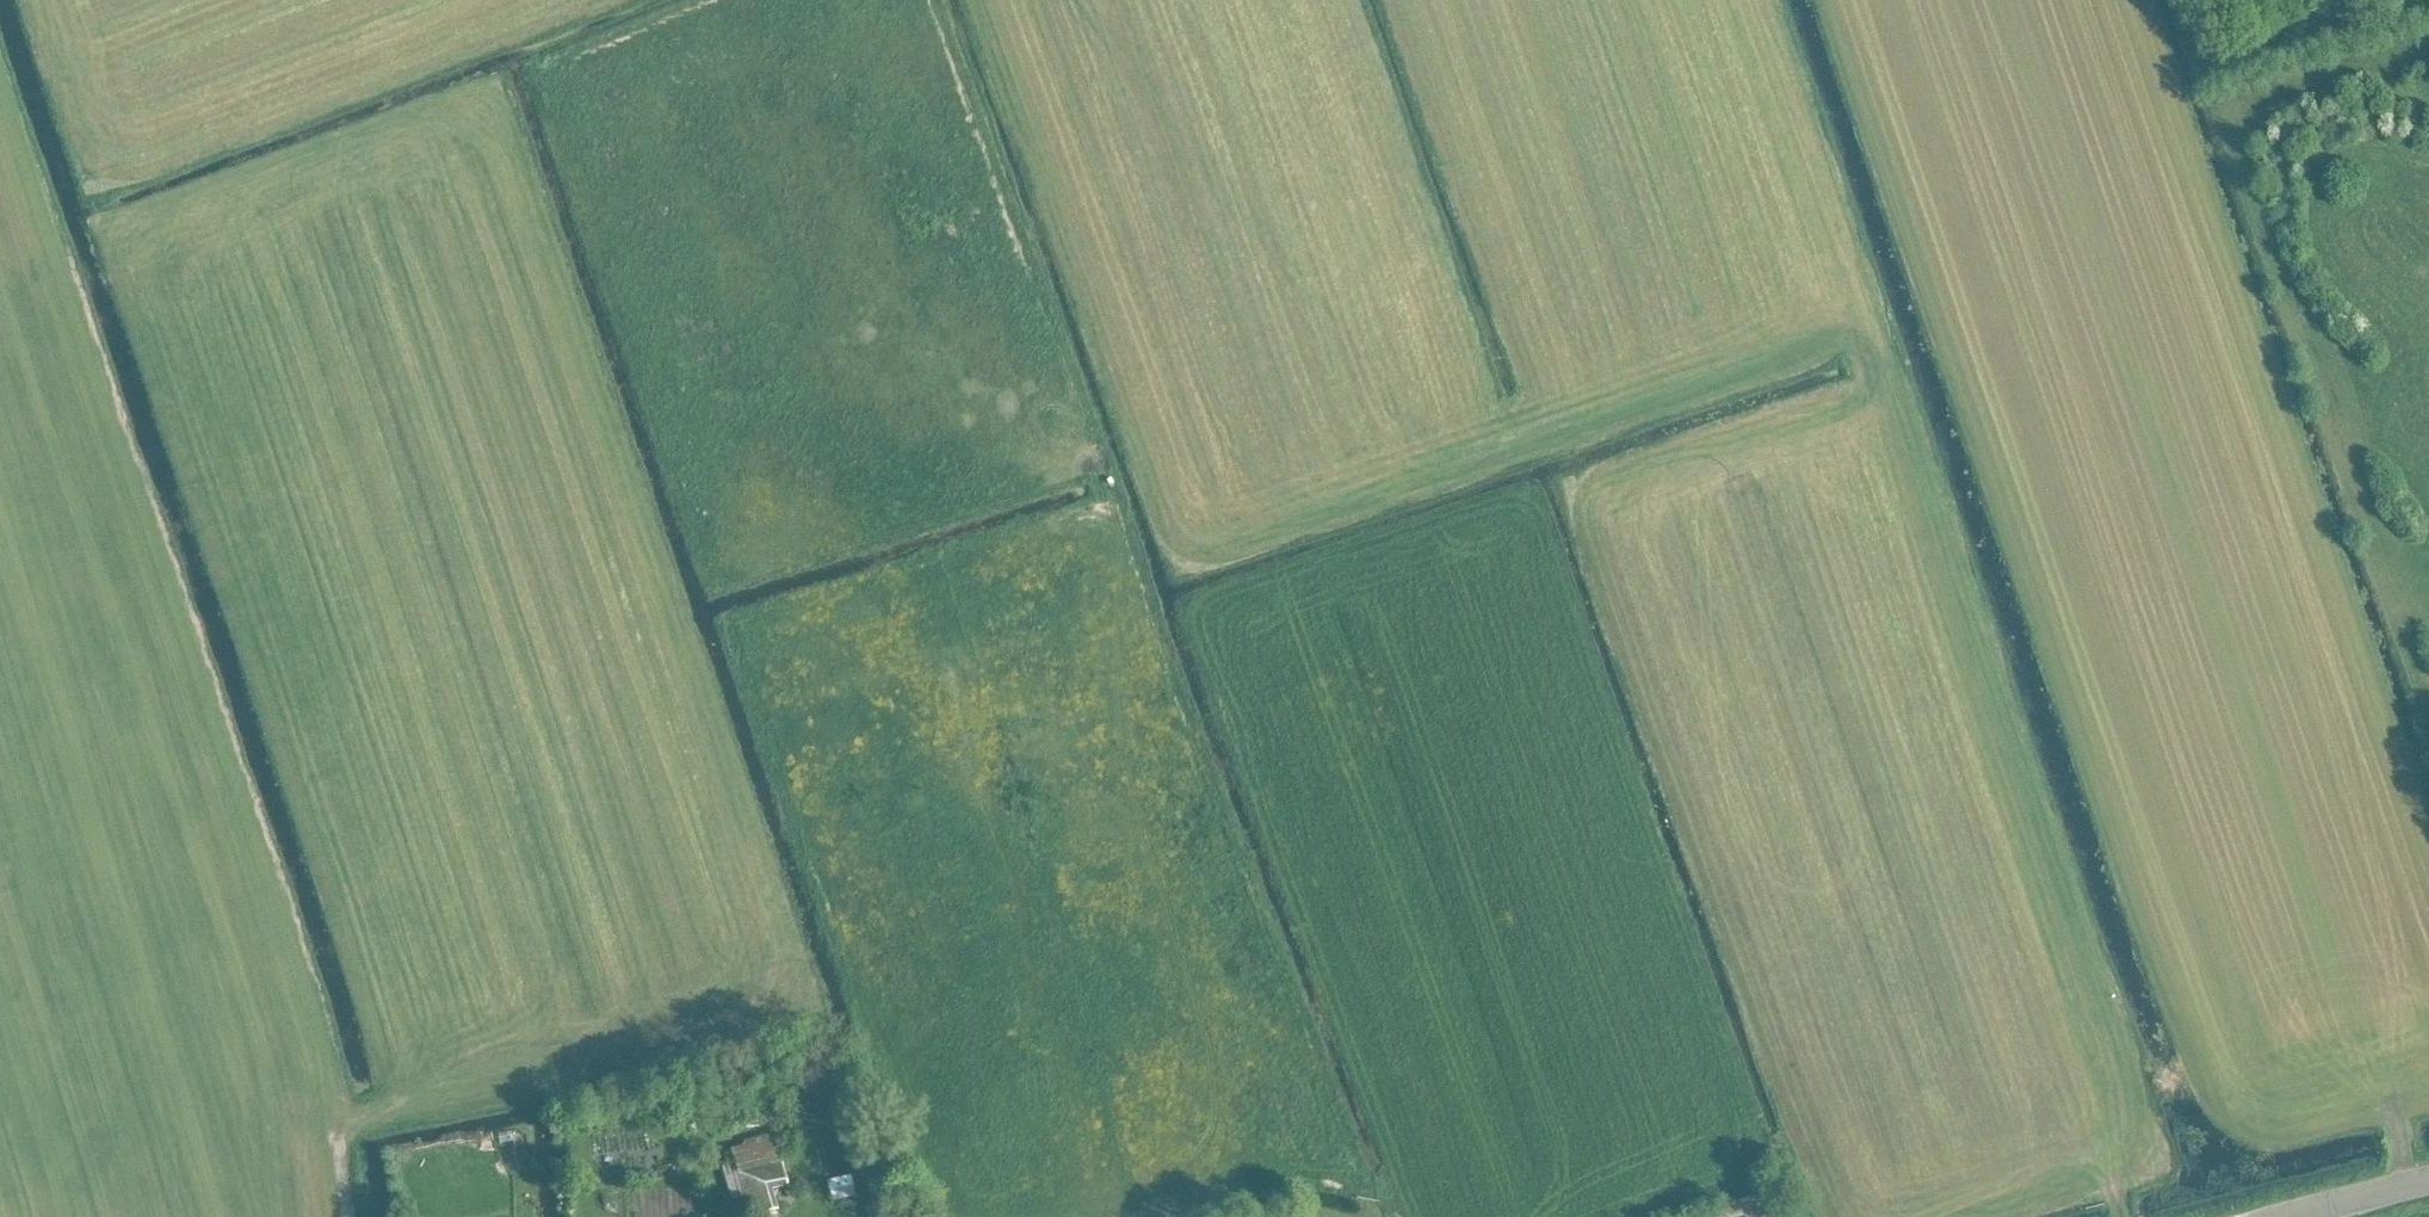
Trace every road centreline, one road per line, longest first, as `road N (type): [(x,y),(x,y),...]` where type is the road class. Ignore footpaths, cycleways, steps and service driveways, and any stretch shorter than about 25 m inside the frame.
road 1 (tertiary): [(2295,1216),(2428,1183)]

